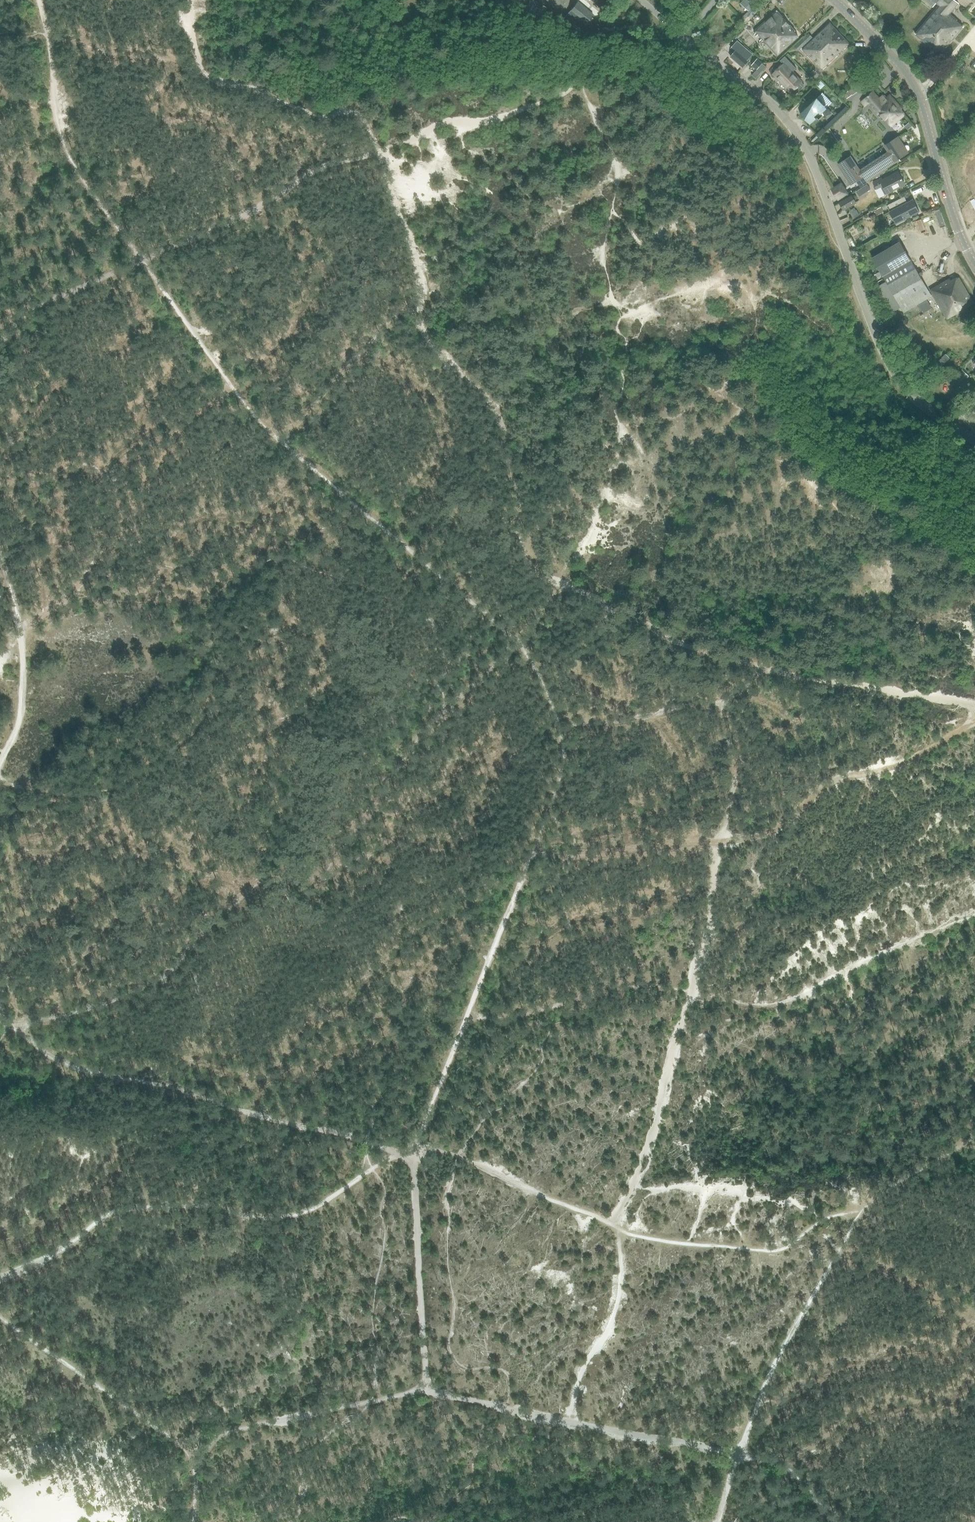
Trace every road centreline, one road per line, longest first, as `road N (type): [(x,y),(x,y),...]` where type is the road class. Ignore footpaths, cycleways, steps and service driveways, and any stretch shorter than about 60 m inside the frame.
road 1 (residential): [(684,38),(756,90),(796,134),(891,366),(915,397),(974,435)]
road 2 (tertiary): [(974,266),(915,90),(835,0)]

